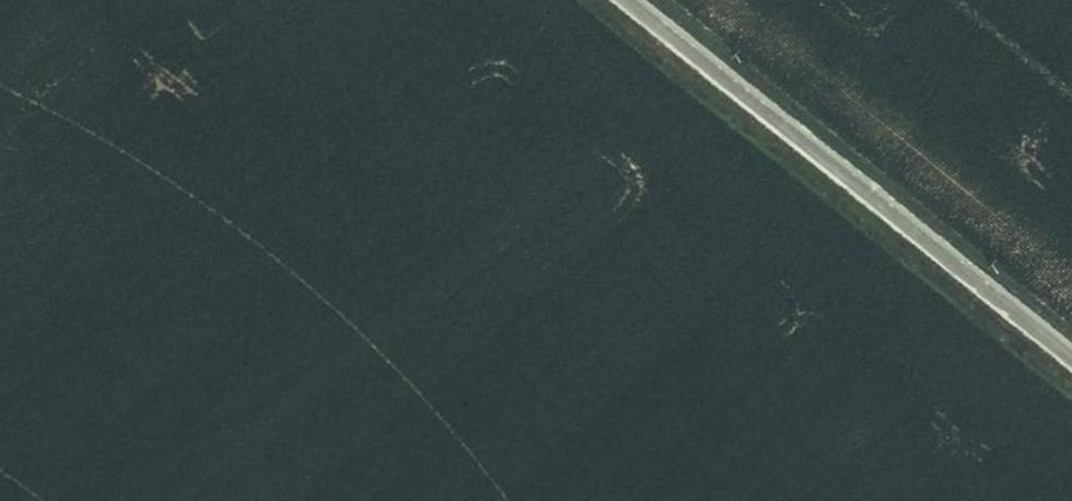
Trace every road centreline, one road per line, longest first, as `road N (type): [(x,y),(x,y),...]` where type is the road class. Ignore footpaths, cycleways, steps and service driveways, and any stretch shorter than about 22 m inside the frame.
road 1 (unclassified): [(635,0),(1071,356)]

